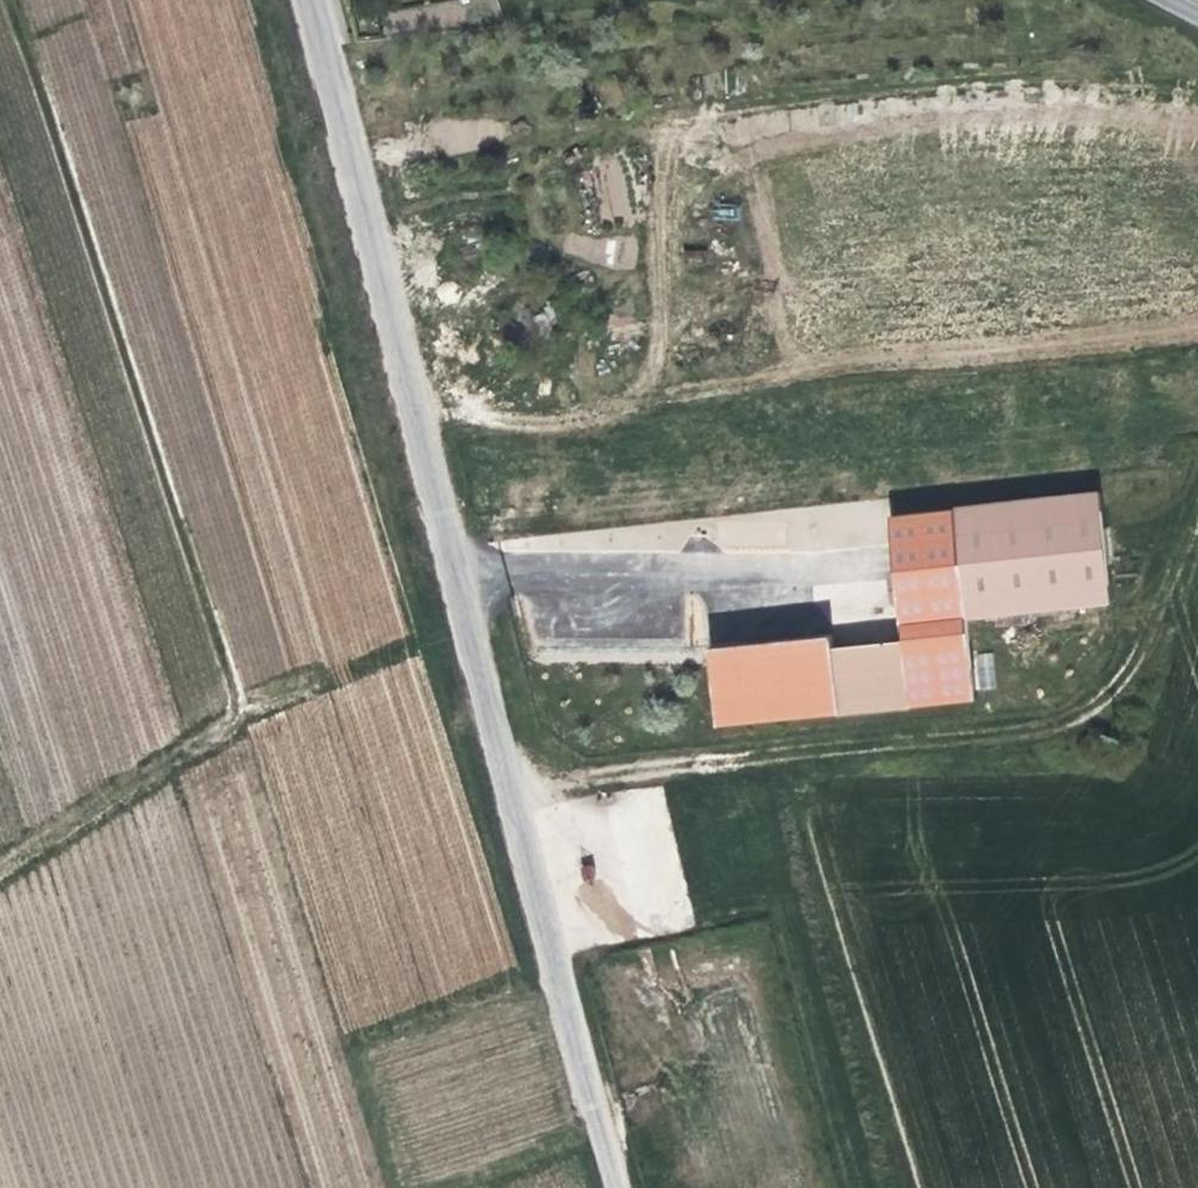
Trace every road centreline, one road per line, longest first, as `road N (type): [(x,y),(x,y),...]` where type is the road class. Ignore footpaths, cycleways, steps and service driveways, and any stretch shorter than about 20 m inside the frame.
road 1 (unclassified): [(618,1187),(306,0)]
road 2 (track): [(1197,494),(1134,647),(1076,711),(978,738),(512,795)]

